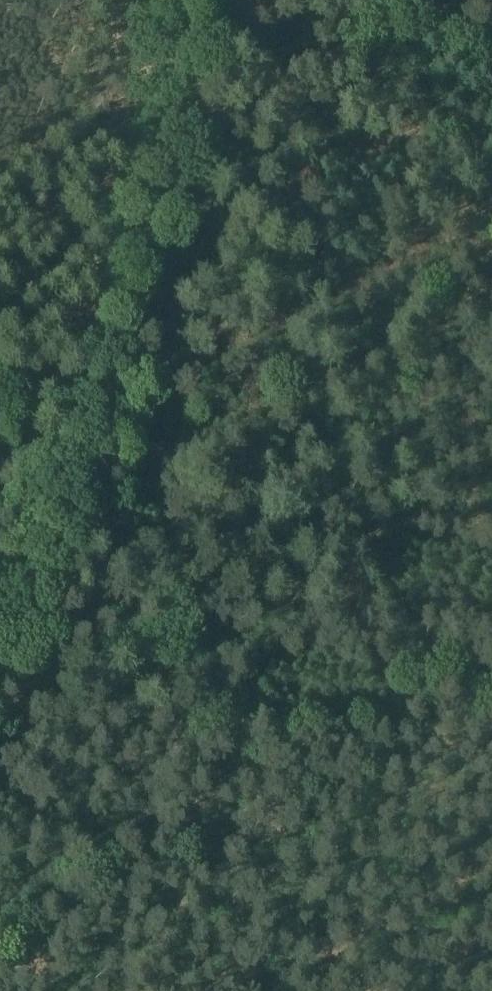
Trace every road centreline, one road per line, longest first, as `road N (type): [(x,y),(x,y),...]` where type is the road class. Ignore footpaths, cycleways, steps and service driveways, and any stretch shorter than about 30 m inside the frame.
road 1 (track): [(491,864),(348,948),(175,990)]
road 2 (track): [(491,175),(385,0)]
road 3 (track): [(0,651),(76,507)]

